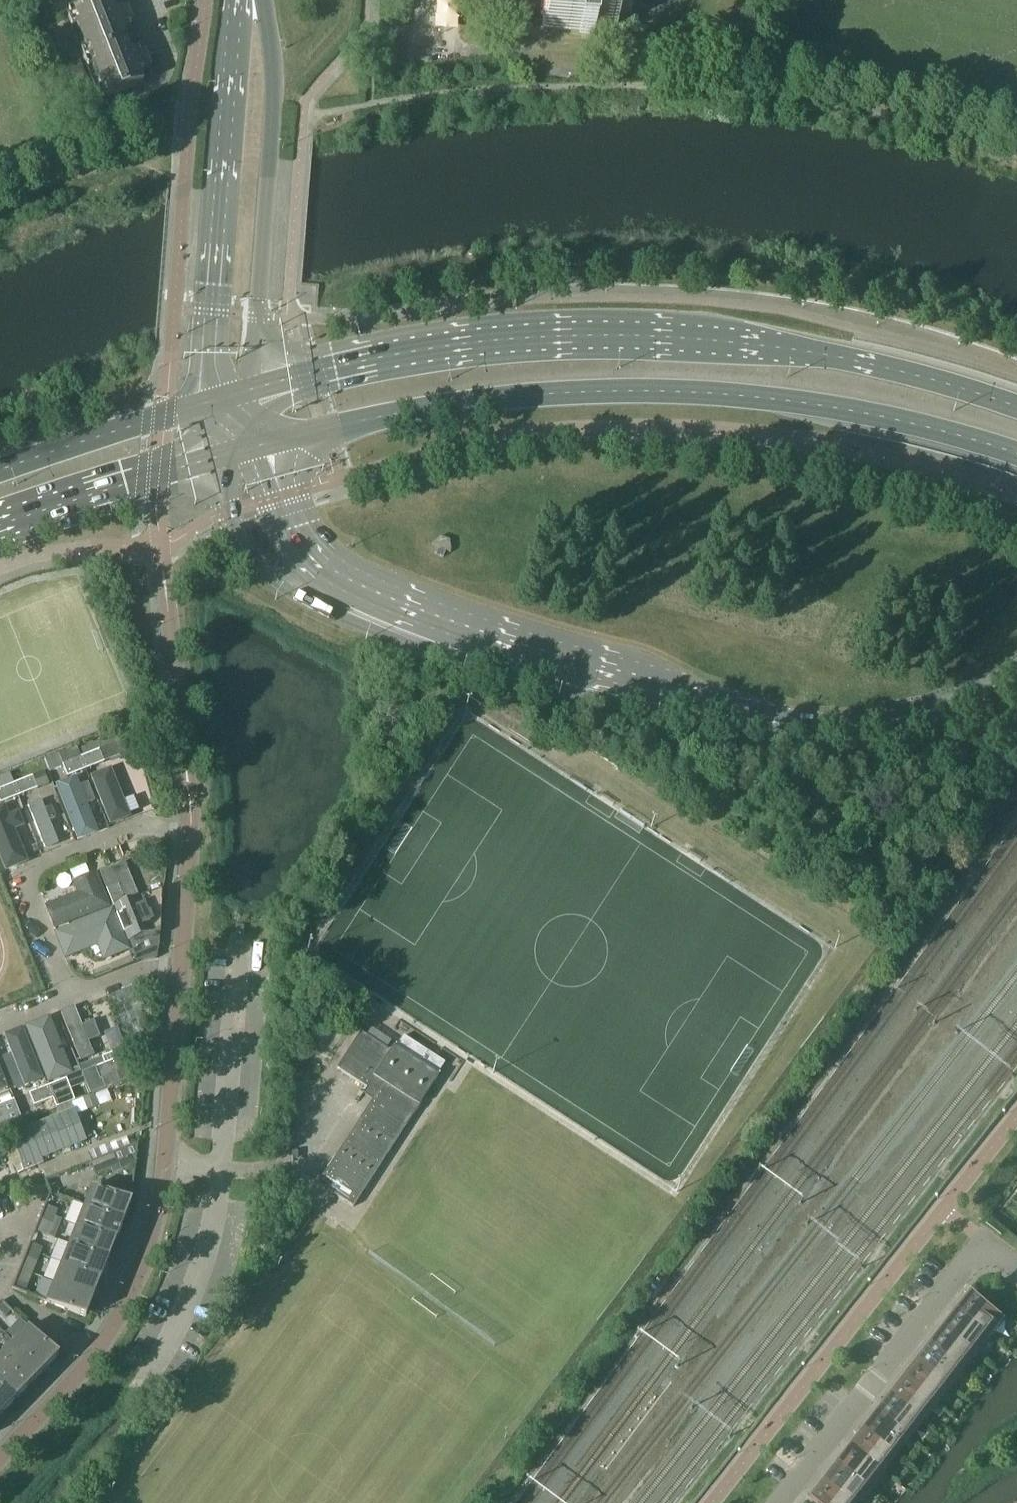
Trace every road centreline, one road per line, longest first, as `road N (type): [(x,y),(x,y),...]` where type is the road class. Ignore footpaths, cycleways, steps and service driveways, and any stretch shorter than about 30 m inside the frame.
road 1 (primary): [(1016,408),(829,355),(683,337),(511,339),(391,355),(261,386)]
road 2 (primary): [(262,445),(466,403),(699,392),(859,412),(1016,454)]
road 3 (residential): [(0,1457),(93,1357),(136,1289),(167,1166),(189,942)]
road 4 (secondary): [(217,457),(243,543),(269,575),(306,601),(497,674),(648,694)]
road 5 (secondary): [(648,694),(386,602),(328,573),(294,538),(262,445)]
road 6 (tertiary): [(236,0),(211,401)]
road 7 (tertiary): [(261,386),(274,79),(265,0)]
road 8 (secondary): [(1016,670),(937,709),(840,726),(746,718),(648,694)]
road 9 (residential): [(780,1502),(984,1242),(1016,1267)]
road 10 (residential): [(69,994),(23,878),(144,831),(192,831)]
road 11 (primary): [(0,525),(217,457)]
road 12 (primary): [(211,401),(0,470)]
road 13 (residential): [(69,994),(189,942)]

